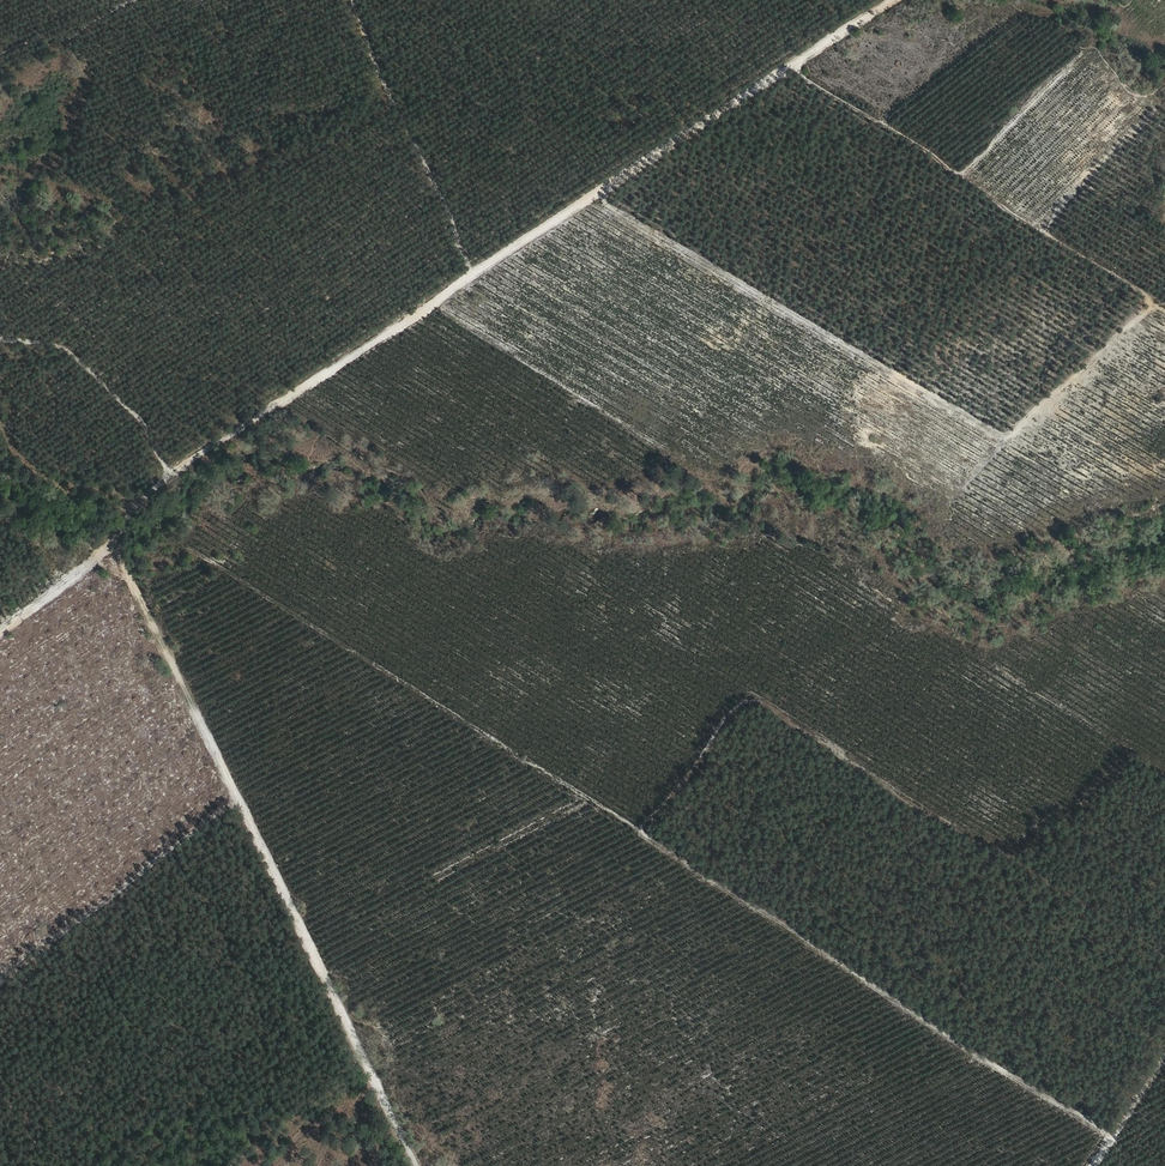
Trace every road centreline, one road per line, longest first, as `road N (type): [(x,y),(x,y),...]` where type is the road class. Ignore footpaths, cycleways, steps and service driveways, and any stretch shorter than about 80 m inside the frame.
road 1 (track): [(1113,1133),(908,982),(642,830),(750,687),(963,817),(1164,959)]
road 2 (track): [(119,534),(169,472),(661,145),(897,0)]
road 3 (track): [(0,628),(112,545),(415,1165)]
road 4 (track): [(472,270),(370,58),(351,0)]
road 5 (track): [(169,472),(142,420),(75,355),(49,343),(0,340)]
road 6 (track): [(0,423),(13,453),(49,485),(140,505)]
road 7 (track): [(1091,1165),(1164,1054)]

